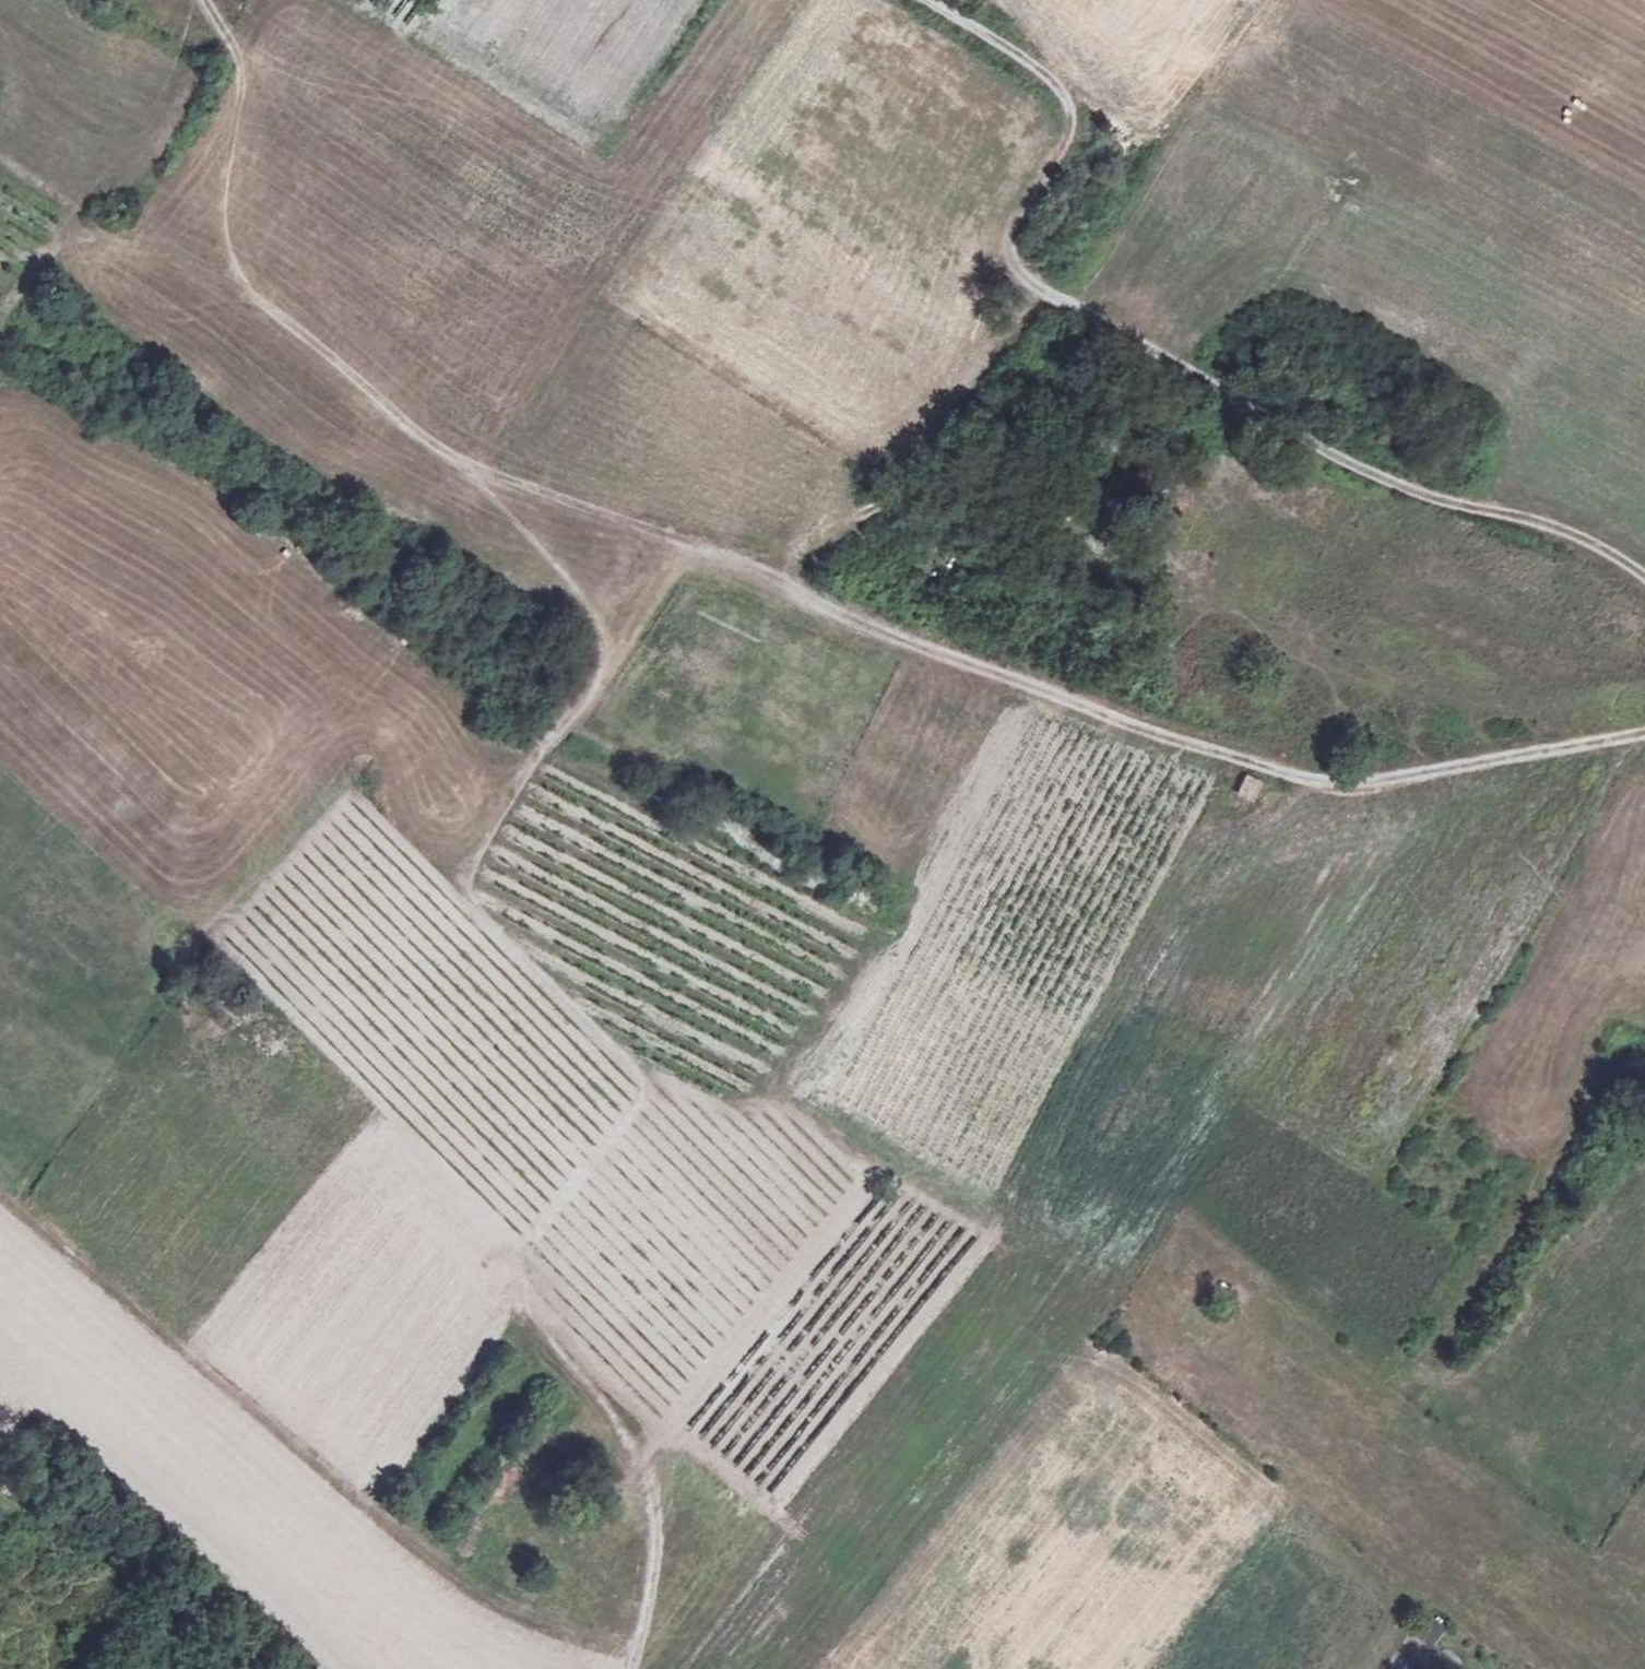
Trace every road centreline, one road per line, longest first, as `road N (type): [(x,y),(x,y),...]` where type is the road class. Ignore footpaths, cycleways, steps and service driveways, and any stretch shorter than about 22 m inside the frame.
road 1 (track): [(206,0),(239,66),(216,215),(220,249),(240,288),(448,451),(1123,726),(1327,787),(1644,741)]
road 2 (track): [(1644,578),(1542,524),(1397,489),(1021,275),(1009,262),(1007,235),(1065,148),(1069,106),(1034,68),(926,0)]

